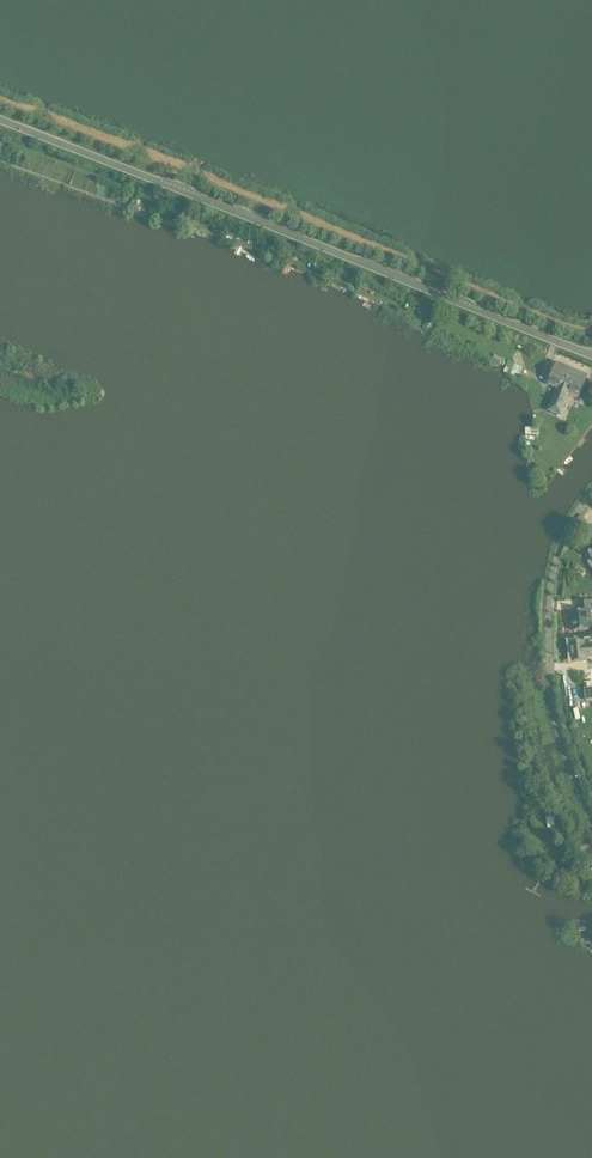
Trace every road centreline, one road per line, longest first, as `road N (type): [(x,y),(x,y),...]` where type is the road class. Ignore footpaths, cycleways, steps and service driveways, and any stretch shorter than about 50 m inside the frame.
road 1 (tertiary): [(0,120),(591,355)]
road 2 (residential): [(591,493),(560,548),(550,623),(557,724),(591,820)]

